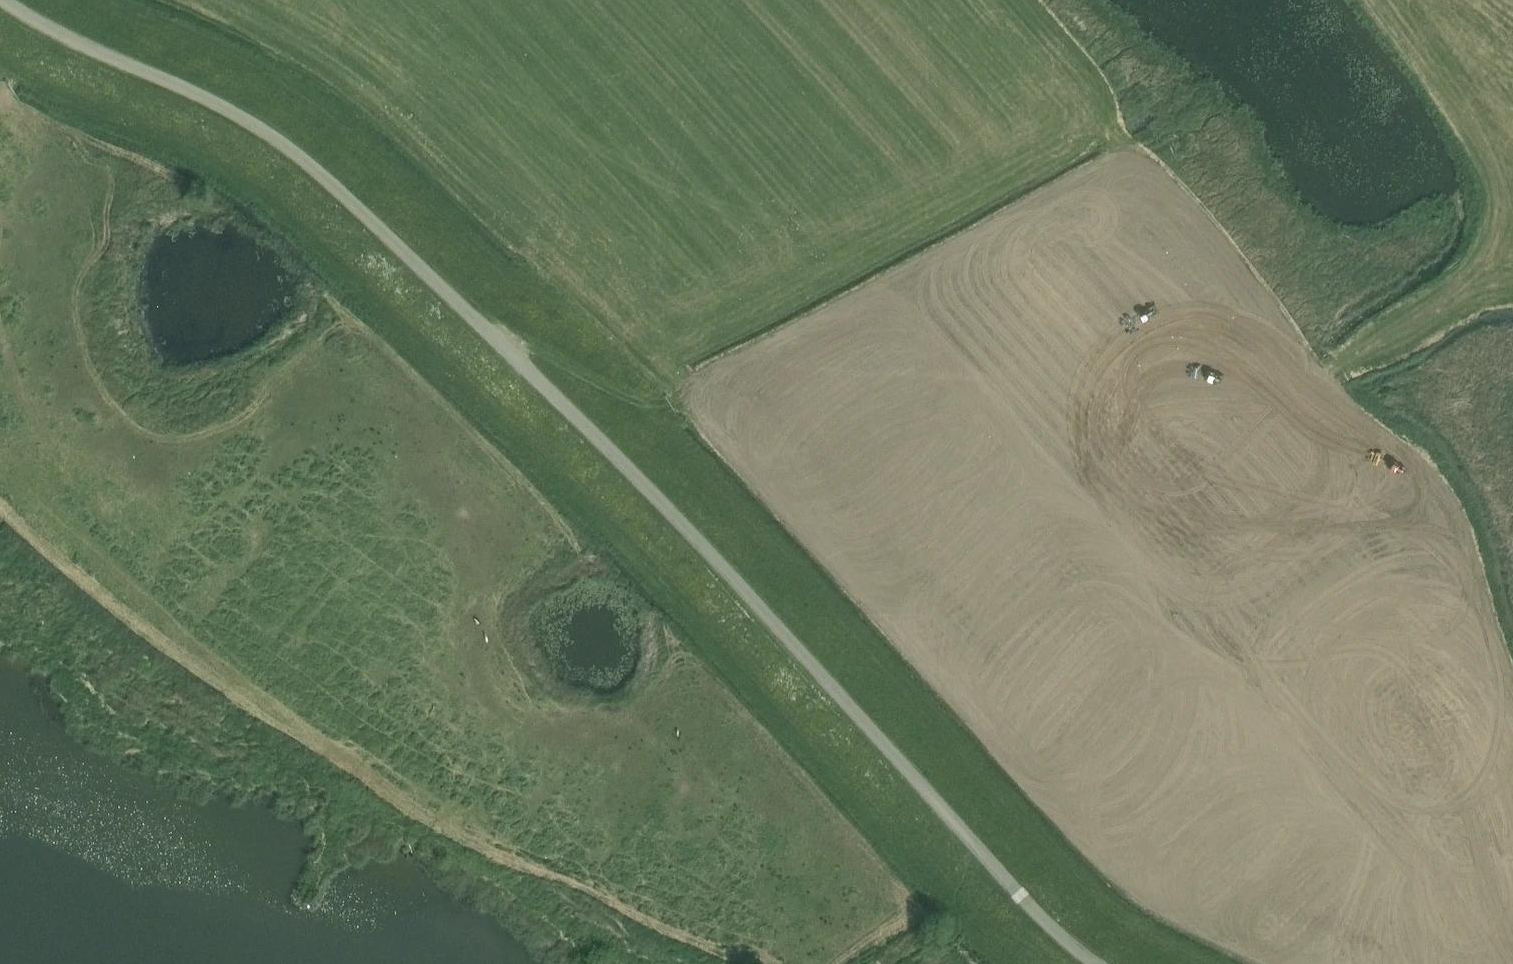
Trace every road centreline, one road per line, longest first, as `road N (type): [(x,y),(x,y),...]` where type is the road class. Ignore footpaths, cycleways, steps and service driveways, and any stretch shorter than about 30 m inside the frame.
road 1 (unclassified): [(1093,963),(1050,928),(743,593),(336,189),(245,121),(3,0)]

